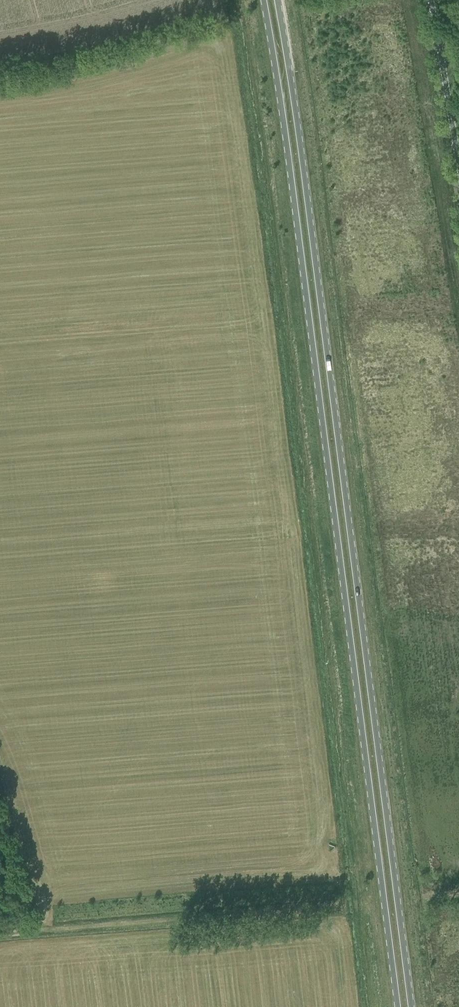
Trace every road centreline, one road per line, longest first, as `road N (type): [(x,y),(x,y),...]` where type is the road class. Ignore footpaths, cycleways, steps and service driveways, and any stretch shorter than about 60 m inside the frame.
road 1 (primary): [(411,1006),(277,0)]
road 2 (primary): [(265,0),(398,1006)]
road 3 (track): [(0,933),(335,905)]
road 4 (track): [(220,10),(0,68)]

